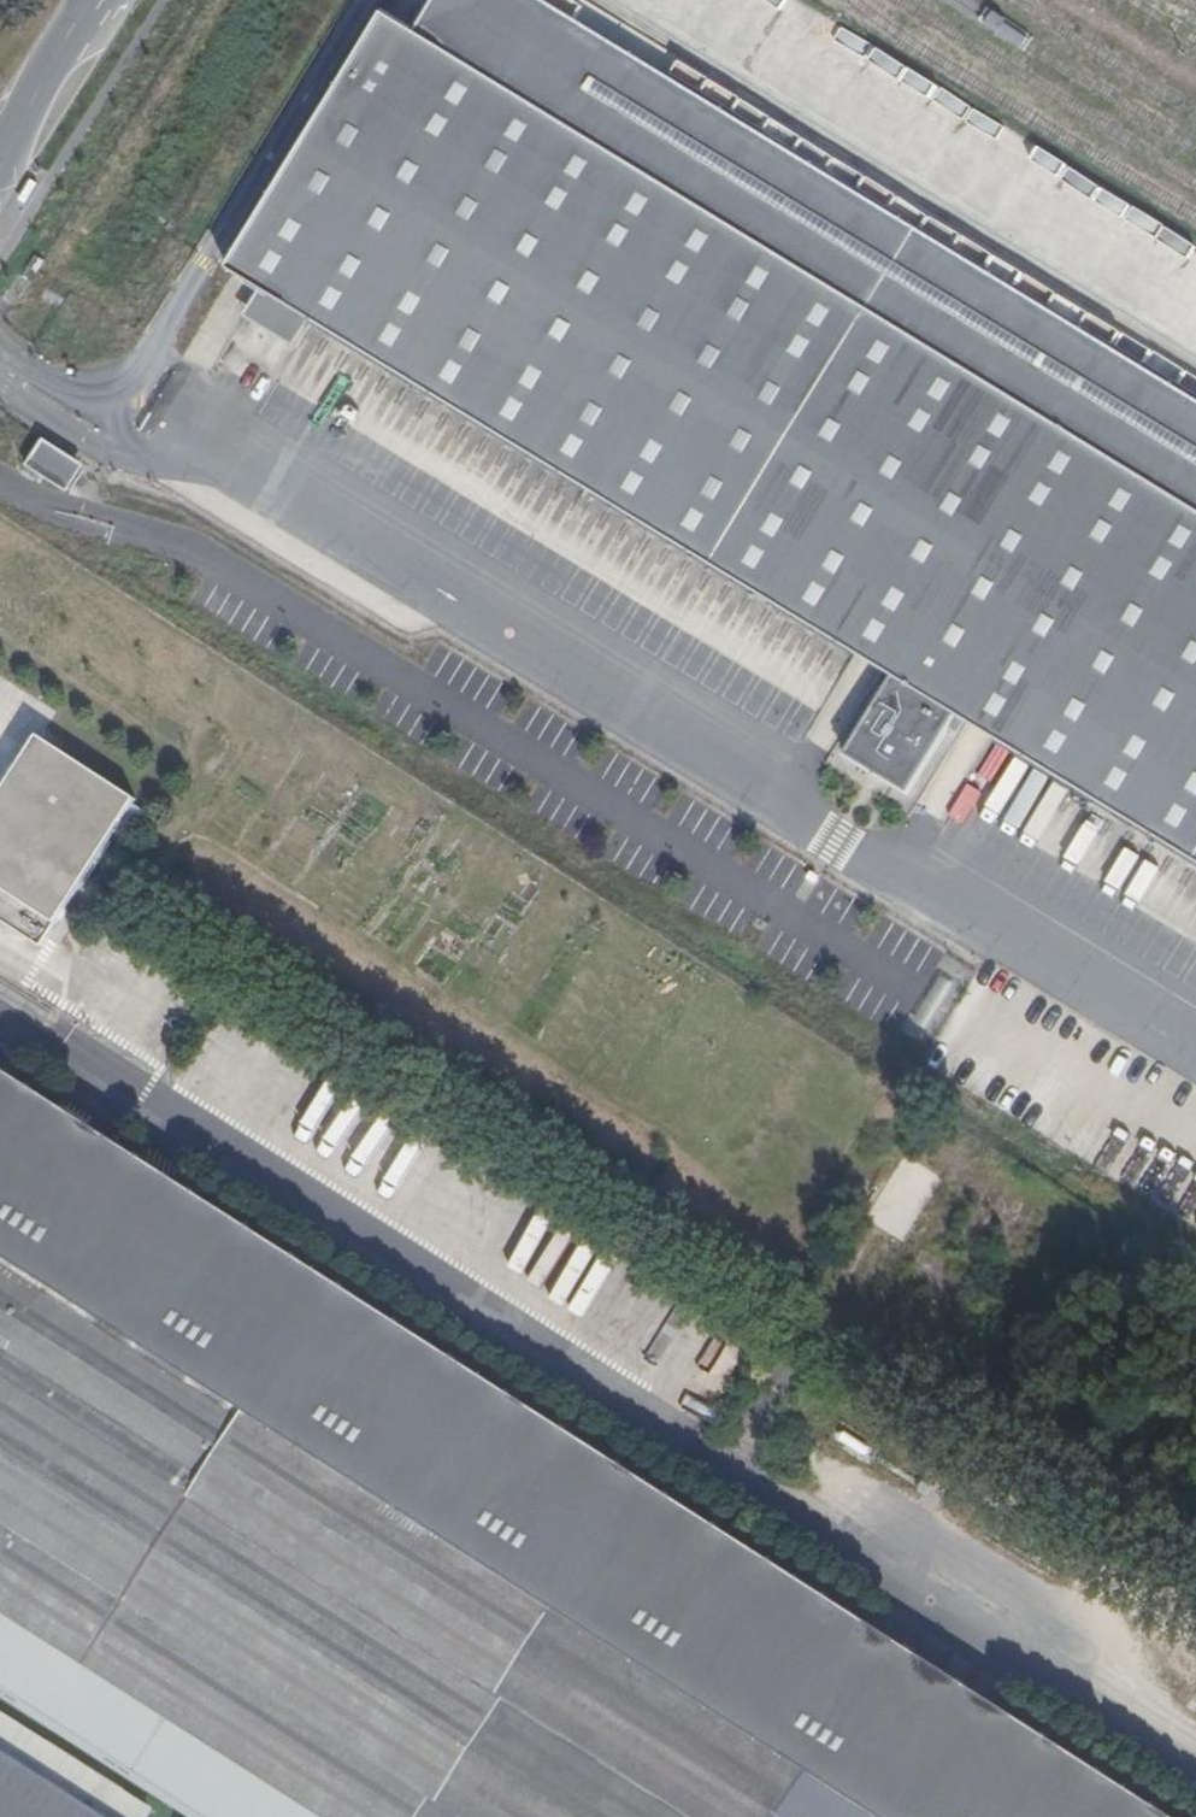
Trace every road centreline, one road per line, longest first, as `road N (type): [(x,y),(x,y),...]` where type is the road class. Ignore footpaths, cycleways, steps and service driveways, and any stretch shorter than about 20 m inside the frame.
road 1 (secondary): [(0,171),(46,78),(98,0)]

